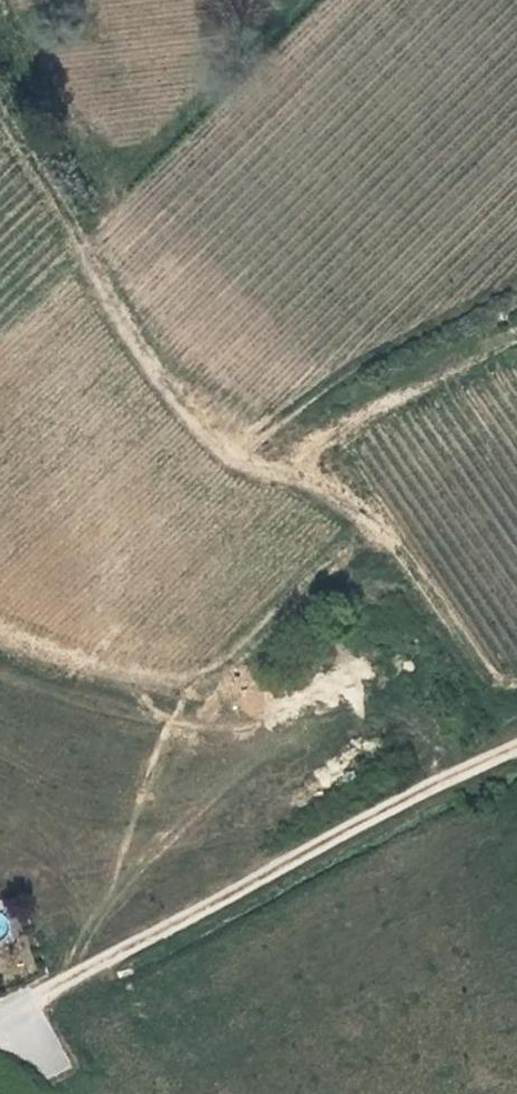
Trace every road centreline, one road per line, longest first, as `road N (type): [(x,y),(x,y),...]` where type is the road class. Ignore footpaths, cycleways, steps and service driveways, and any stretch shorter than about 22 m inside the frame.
road 1 (track): [(0,631),(181,684),(218,672),(367,529),(356,505),(293,475),(326,432),(516,336)]
road 2 (track): [(78,974),(516,745)]
road 3 (track): [(0,106),(175,405),(226,453),(293,475)]
road 4 (track): [(66,981),(104,904),(327,712)]

